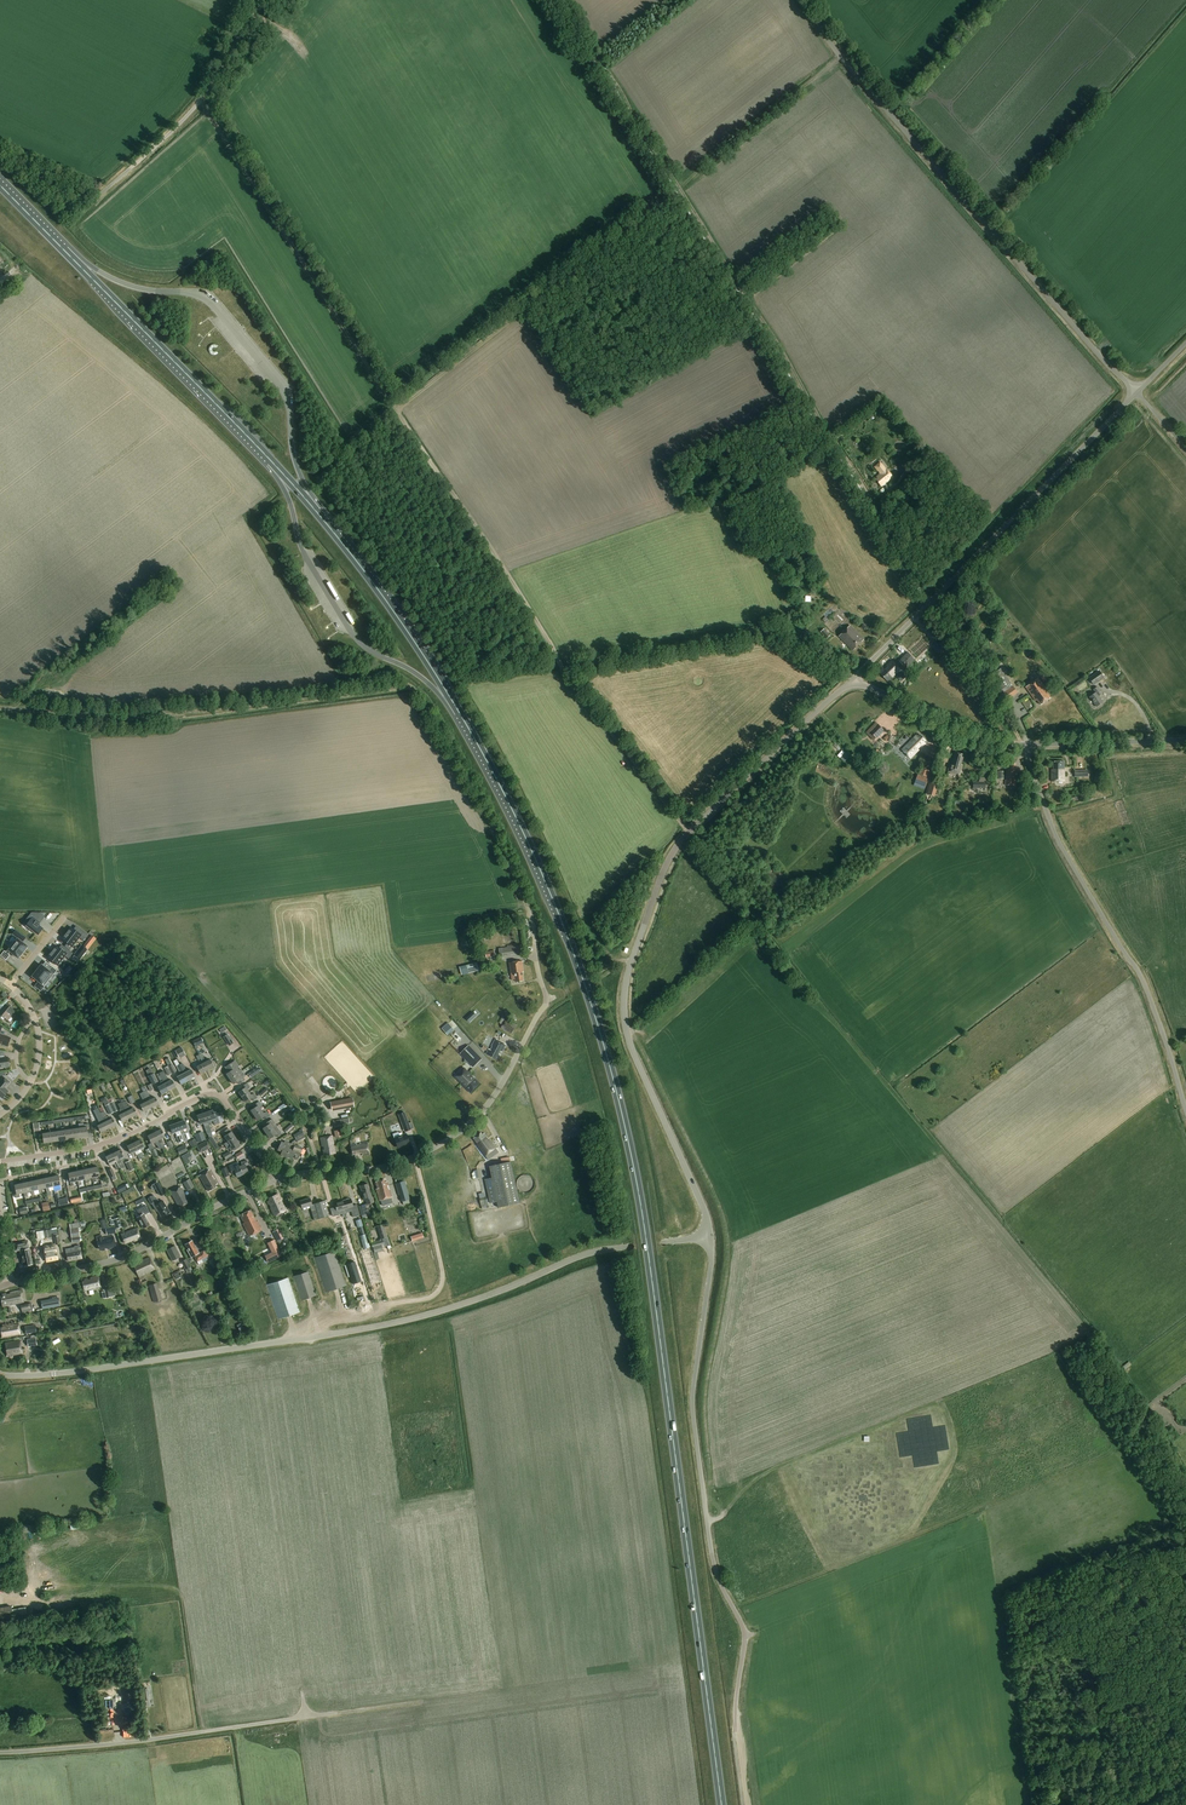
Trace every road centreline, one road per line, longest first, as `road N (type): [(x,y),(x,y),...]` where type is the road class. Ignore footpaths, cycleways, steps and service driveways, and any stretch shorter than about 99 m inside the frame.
road 1 (trunk): [(722,1804),(650,1263),(621,1109),(552,897),(462,716)]
road 2 (tertiary): [(0,1375),(61,1374),(399,1322),(578,1257),(711,1237)]
road 3 (track): [(930,602),(620,88),(555,0)]
road 4 (tertiary): [(711,1237),(630,1044),(623,1009),(628,974),(683,840),(854,679)]
road 5 (track): [(395,408),(558,667),(689,833)]
road 6 (unclassified): [(1137,392),(842,57),(804,0)]
road 7 (unclassified): [(735,1727),(745,1631),(714,1565),(693,1401),(711,1237)]
road 8 (residential): [(275,1179),(401,1162),(447,1140),(482,1111),(547,1002),(529,910)]
road 9 (unclassified): [(854,679),(1137,392)]
road 10 (unclassified): [(1185,1108),(1139,972),(1064,851),(1025,746)]
road 11 (track): [(206,92),(395,408)]
road 12 (track): [(395,408),(677,191)]
road 13 (track): [(0,1752),(338,1713)]
road 14 (residential): [(275,1179),(225,1099),(212,1095),(117,1140),(0,1164)]
road 15 (residential): [(11,1284),(127,1255),(275,1179)]
road 16 (unclassified): [(77,215),(190,111),(260,0)]
road 17 (track): [(416,1157),(441,1264),(438,1291),(329,1316),(307,1337)]
road 18 (trunk): [(270,461),(77,264)]
road 19 (trunk): [(462,716),(317,512)]
road 20 (track): [(677,191),(842,57)]
road 21 (tertiary): [(854,679),(958,734),(1025,746)]
road 22 (track): [(930,602),(1025,746)]
road 23 (track): [(0,708),(108,720),(170,715)]
road 24 (tertiary): [(1025,746),(1185,740)]
road 25 (track): [(304,1120),(229,1023),(205,1032)]

